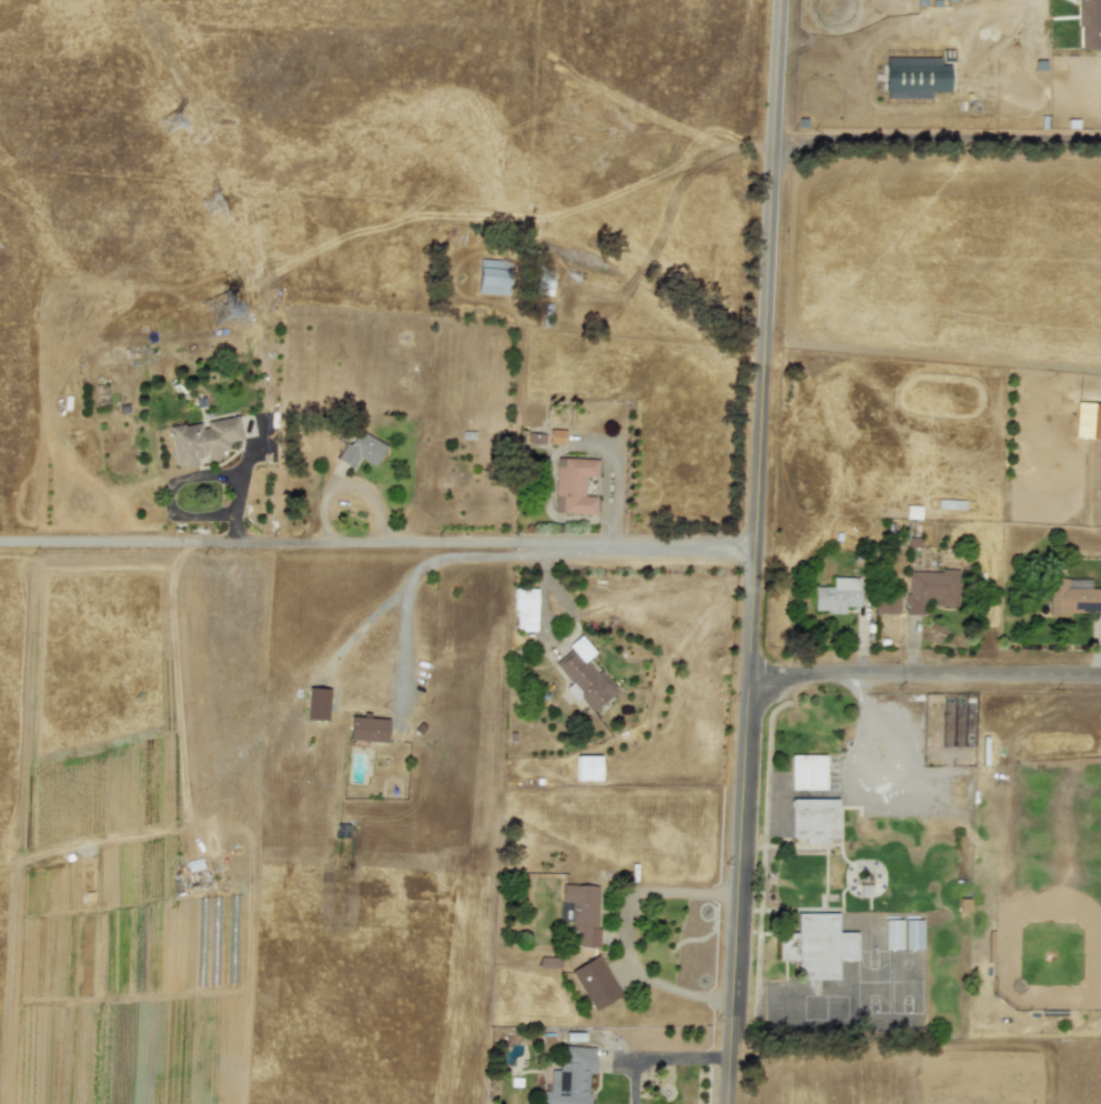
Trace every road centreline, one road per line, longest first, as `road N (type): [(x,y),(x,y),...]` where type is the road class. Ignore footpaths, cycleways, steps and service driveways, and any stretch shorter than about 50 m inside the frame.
road 1 (tertiary): [(734,1103),(764,349)]
road 2 (tertiary): [(780,0),(764,349)]
road 3 (residential): [(755,689),(1100,689)]
road 4 (residential): [(774,134),(1100,137)]
road 5 (residential): [(755,551),(541,549)]

